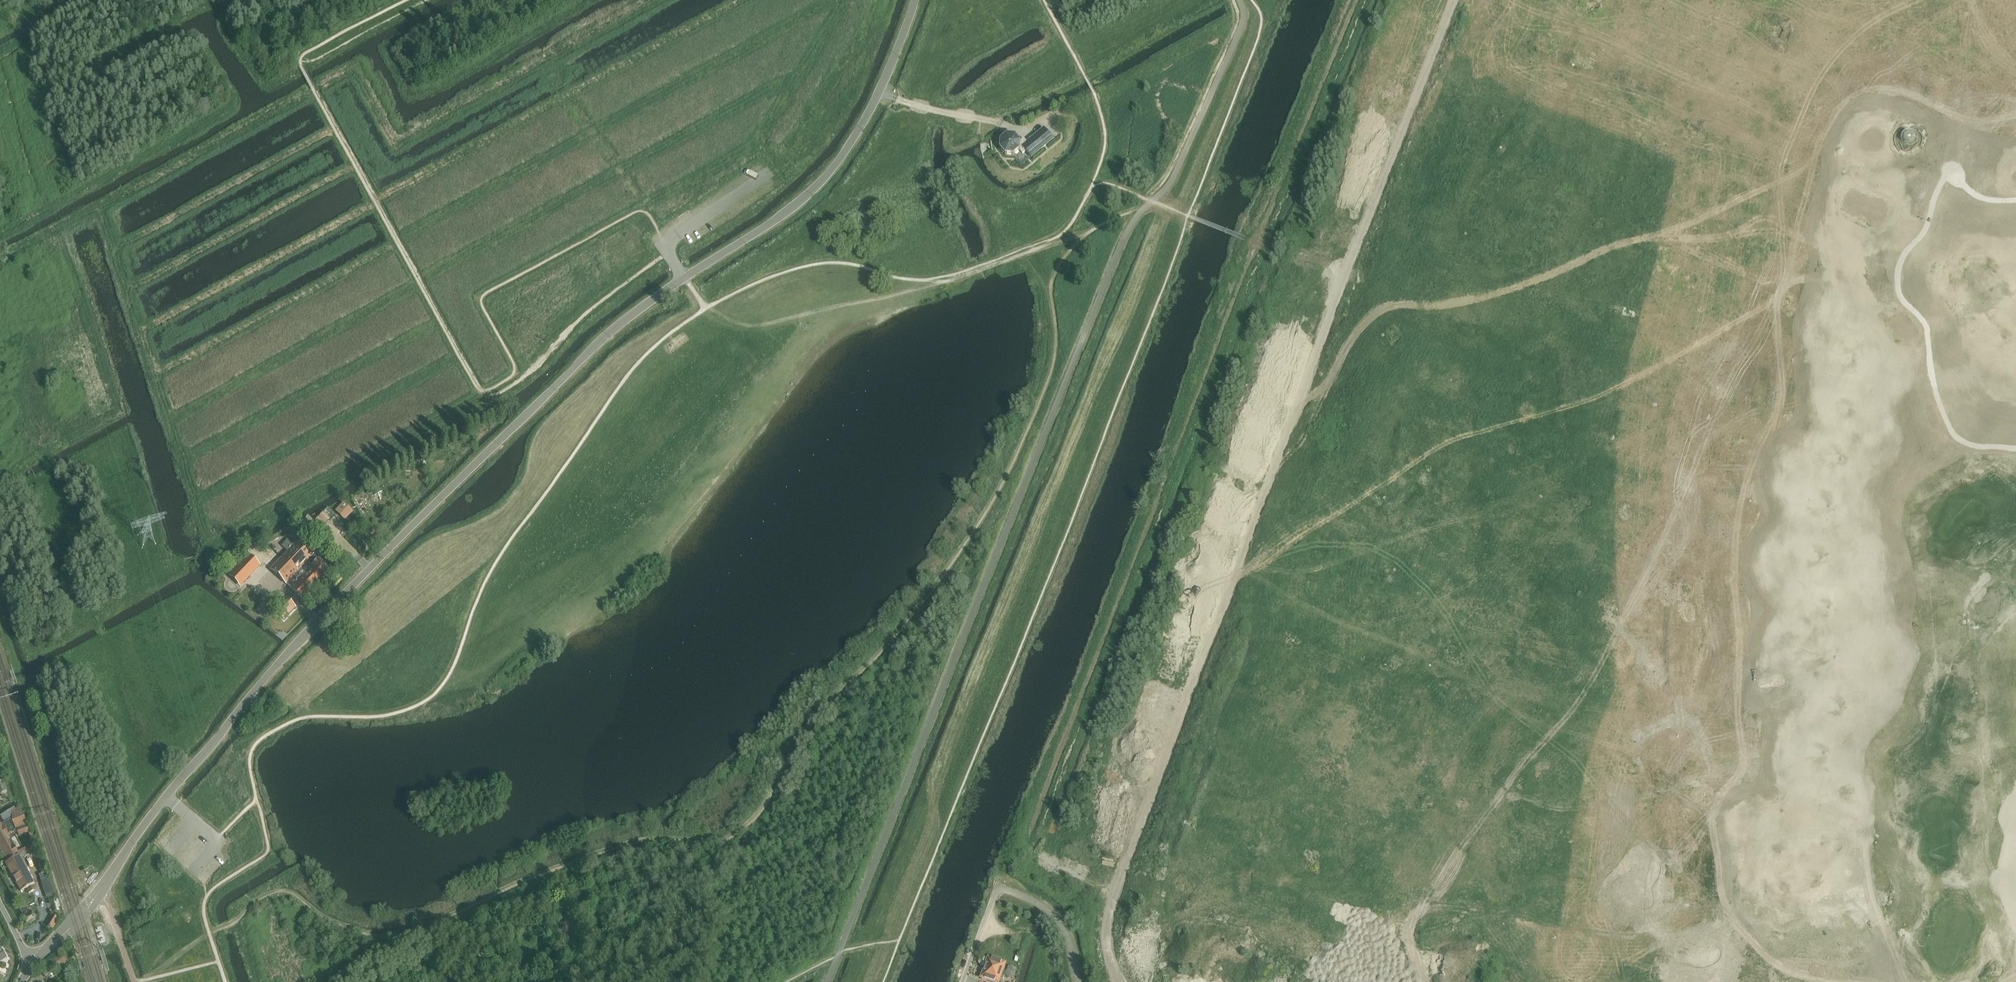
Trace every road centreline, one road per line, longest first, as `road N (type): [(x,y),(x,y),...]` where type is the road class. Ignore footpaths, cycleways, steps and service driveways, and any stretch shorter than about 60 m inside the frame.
road 1 (unclassified): [(32,965),(87,909),(151,816),(266,678),(386,553),(610,334),(771,224),(829,175),(880,92),(916,0)]
road 2 (track): [(1112,894),(1052,863),(1034,848),(1031,831),(1361,0)]

